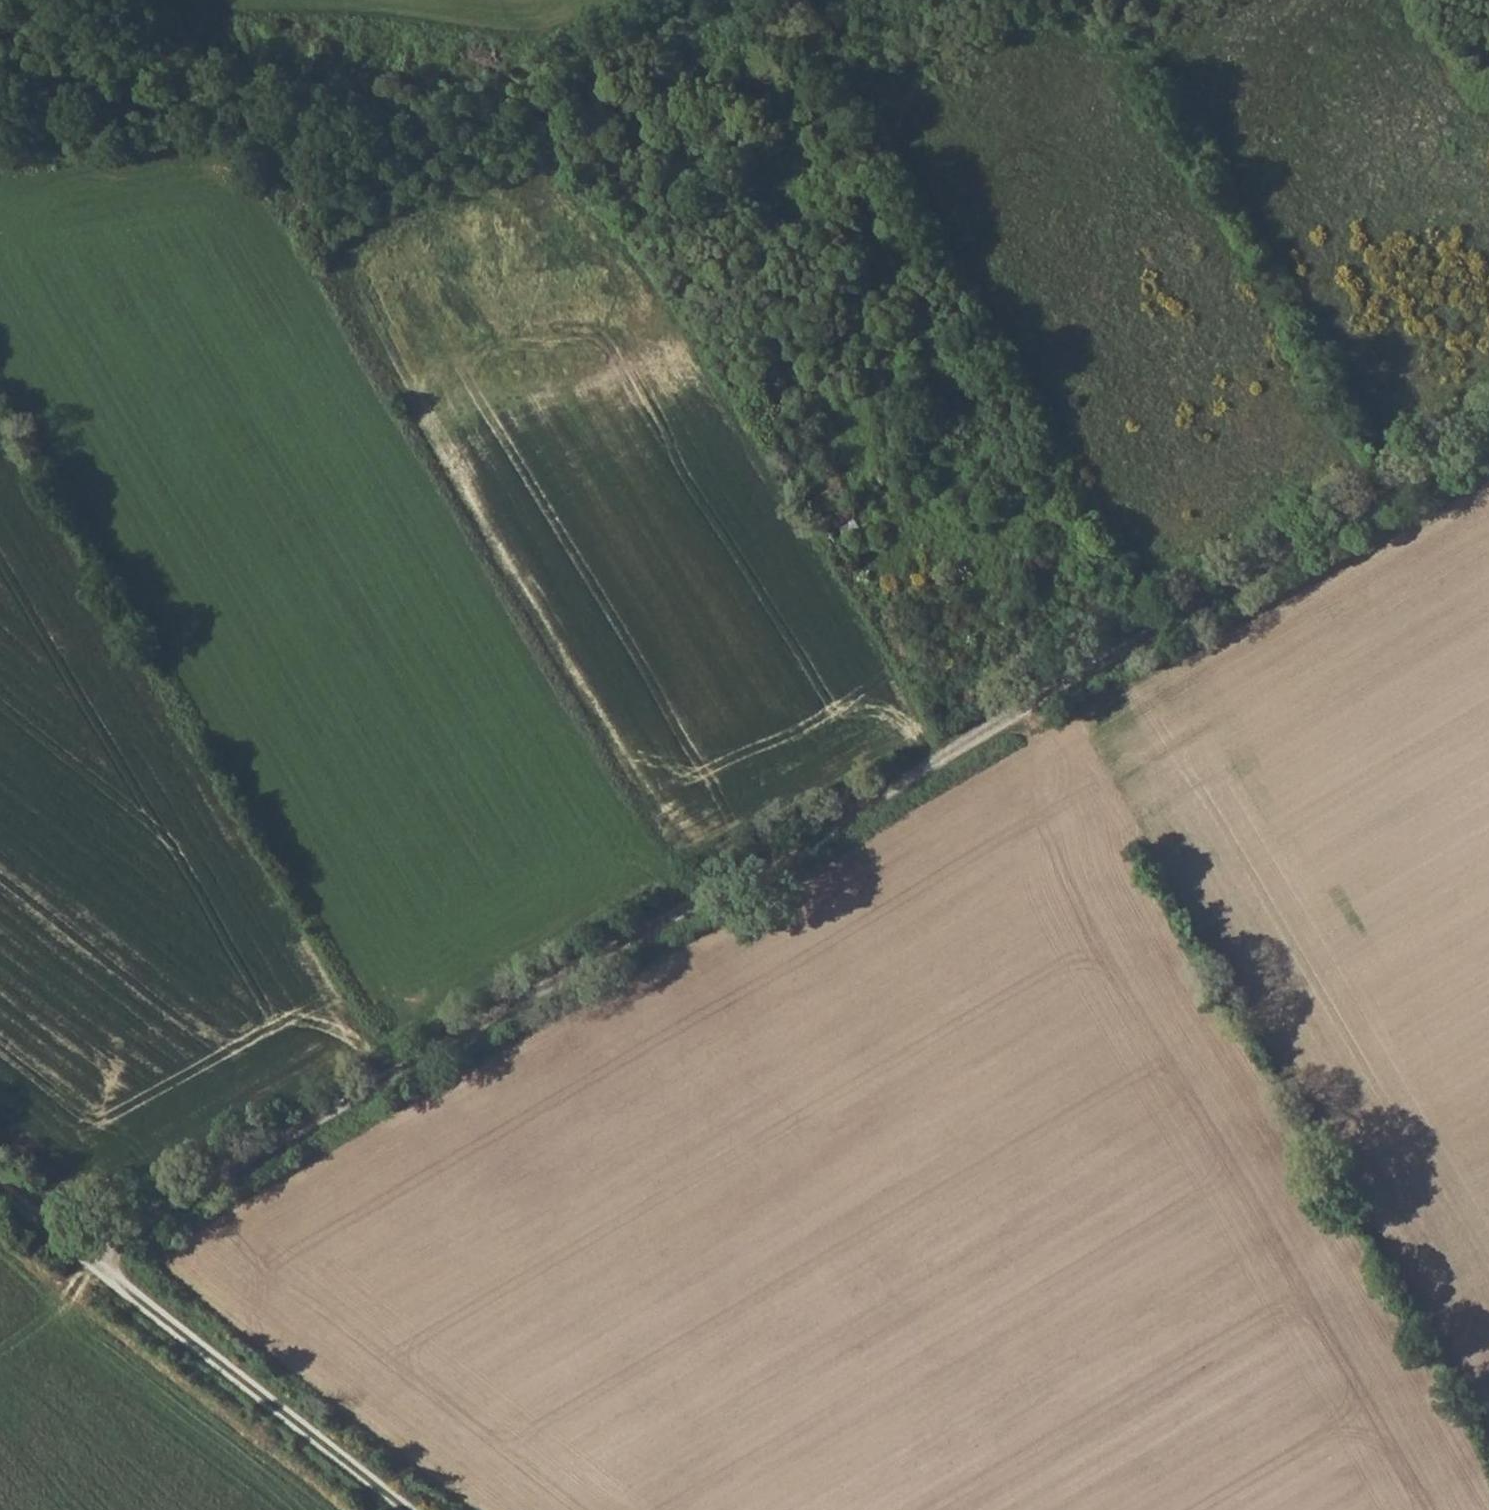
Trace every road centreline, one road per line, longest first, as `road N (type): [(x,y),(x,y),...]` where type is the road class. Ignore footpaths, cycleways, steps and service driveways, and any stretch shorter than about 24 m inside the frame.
road 1 (unclassified): [(1488,438),(89,1261)]
road 2 (track): [(404,1509),(0,1193)]

